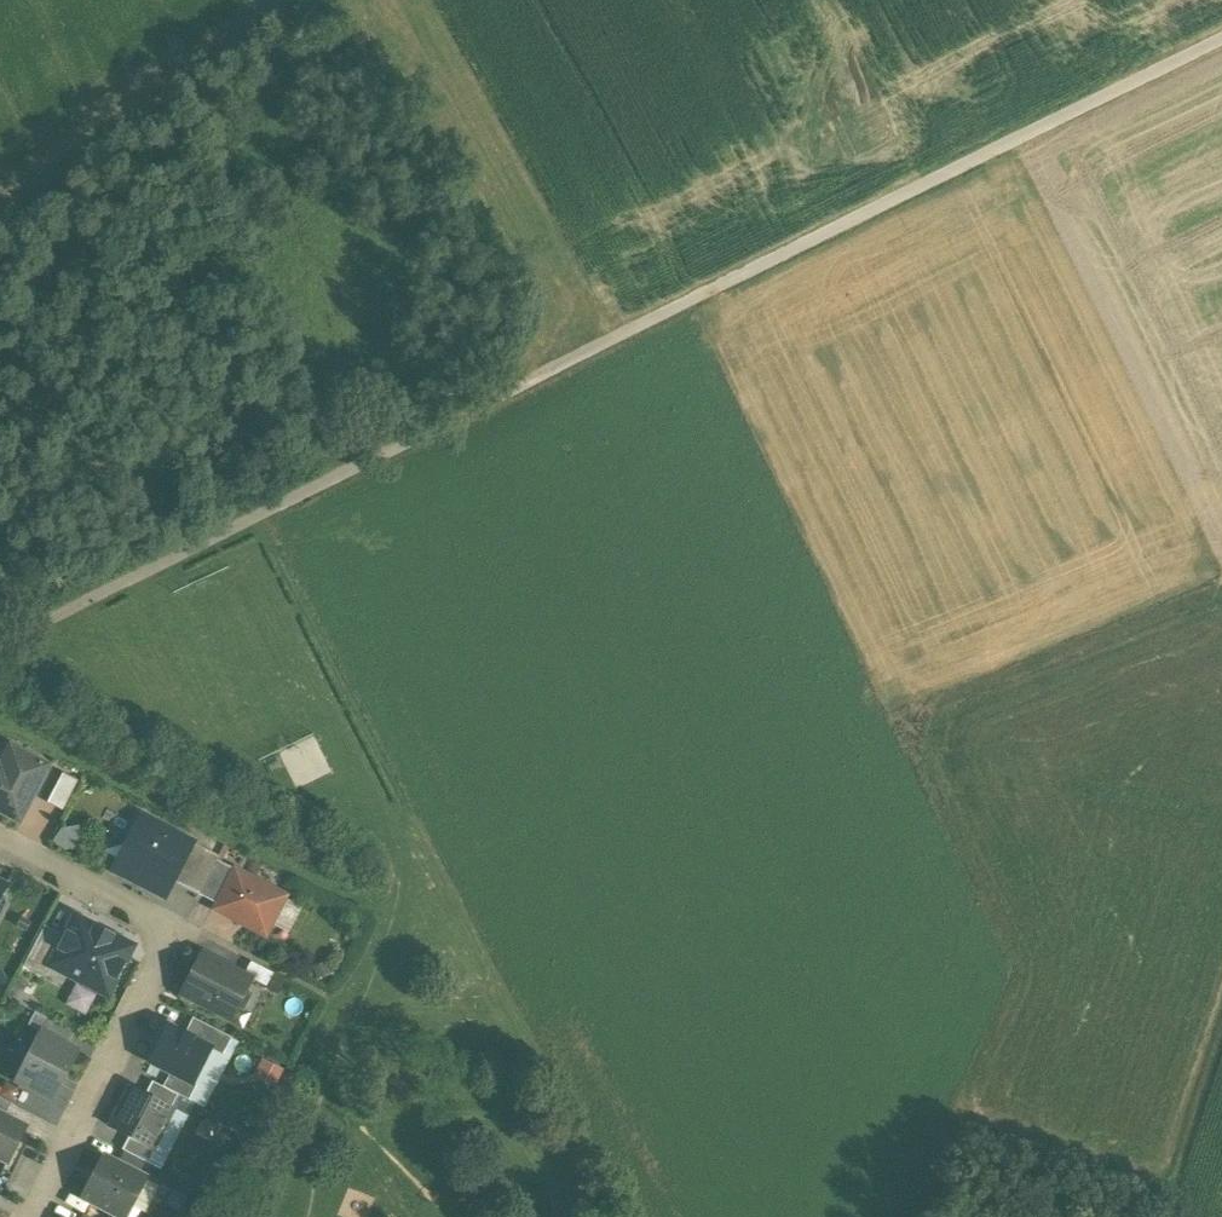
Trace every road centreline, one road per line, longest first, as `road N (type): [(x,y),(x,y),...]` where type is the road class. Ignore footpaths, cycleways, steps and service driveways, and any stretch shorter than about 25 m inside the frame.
road 1 (track): [(0,642),(1221,39)]
road 2 (track): [(921,1216),(1008,975),(684,304)]
road 3 (residential): [(0,841),(145,911),(167,934),(167,961),(31,1216)]

